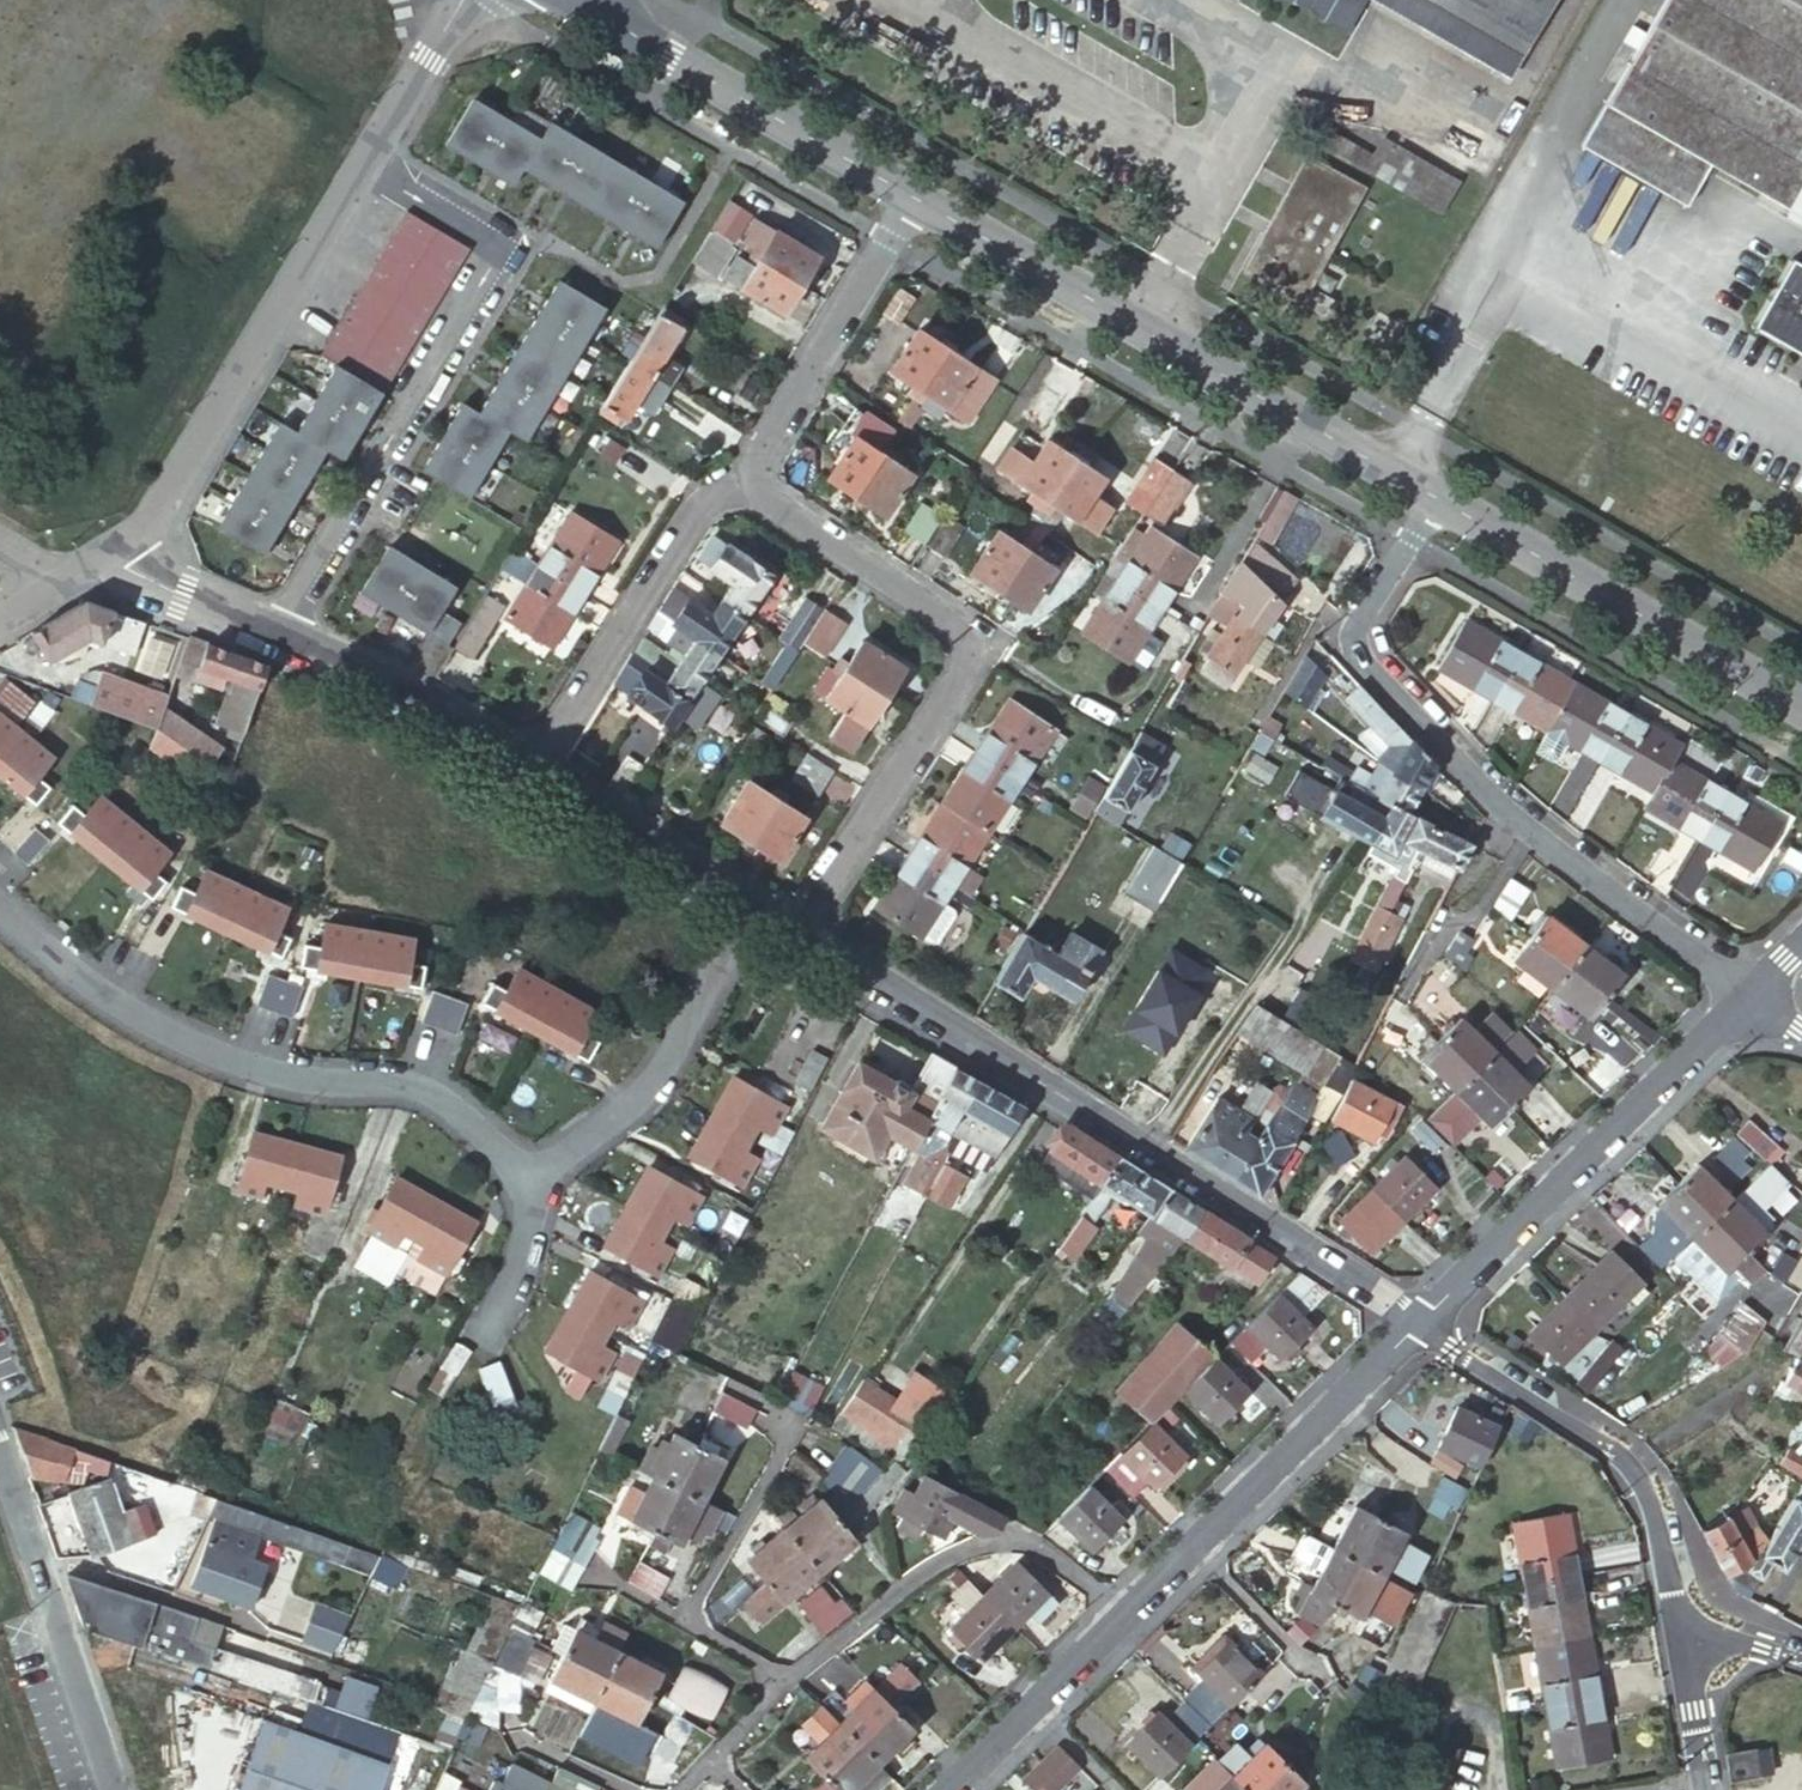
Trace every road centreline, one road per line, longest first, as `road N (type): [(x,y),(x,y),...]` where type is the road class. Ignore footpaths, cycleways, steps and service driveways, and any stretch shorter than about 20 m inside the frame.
road 1 (residential): [(794,932),(1417,1315)]
road 2 (residential): [(1441,496),(1360,620),(1367,659),(1526,832),(1750,990)]
road 3 (residential): [(0,907),(104,998),(196,1051),(289,1077),(410,1080),(534,1176)]
road 4 (residential): [(732,487),(946,626),(957,663),(794,932)]
road 5 (secondary): [(918,197),(1441,496)]
road 6 (residential): [(377,141),(164,499),(103,559)]
road 7 (residential): [(514,217),(278,630)]
road 8 (residential): [(1750,990),(1417,1315)]
road 9 (residential): [(1417,1315),(1117,1616)]
road 10 (residential): [(1417,1315),(1633,1457),(1677,1538),(1690,1602)]
road 11 (secondary): [(1441,496),(1801,702)]
road 12 (unclassified): [(775,1679),(822,1655),(930,1567),(1019,1539),(1117,1616)]
road 13 (residential): [(521,765),(695,498),(732,487)]
road 14 (unclassified): [(514,217),(626,278),(661,270),(758,106)]
road 15 (residential): [(744,902),(663,1053),(619,1113),(534,1176)]
road 16 (residential): [(732,487),(752,481),(918,197)]
road 17 (unclassified): [(679,1367),(762,1398),(791,1440),(693,1619)]
road 18 (residential): [(0,1470),(109,1789)]
road 19 (residential): [(278,630),(521,765)]
road 20 (residential): [(521,765),(744,902)]
road 21 (residential): [(1117,1616),(944,1789)]
road 22 (secondary): [(578,0),(758,106)]
road 23 (residential): [(103,559),(278,630)]
road 24 (residential): [(1705,1789),(1690,1602)]
road 25 (secondary): [(758,106),(918,197)]
road 26 (residential): [(465,0),(377,141)]
road 27 (unclassified): [(377,141),(514,217)]
road 28 (residential): [(534,1176),(523,1227),(483,1323)]
road 29 (unclassified): [(509,1746),(526,1742),(639,1789)]
road 30 (residential): [(1690,1602),(1801,1652)]

